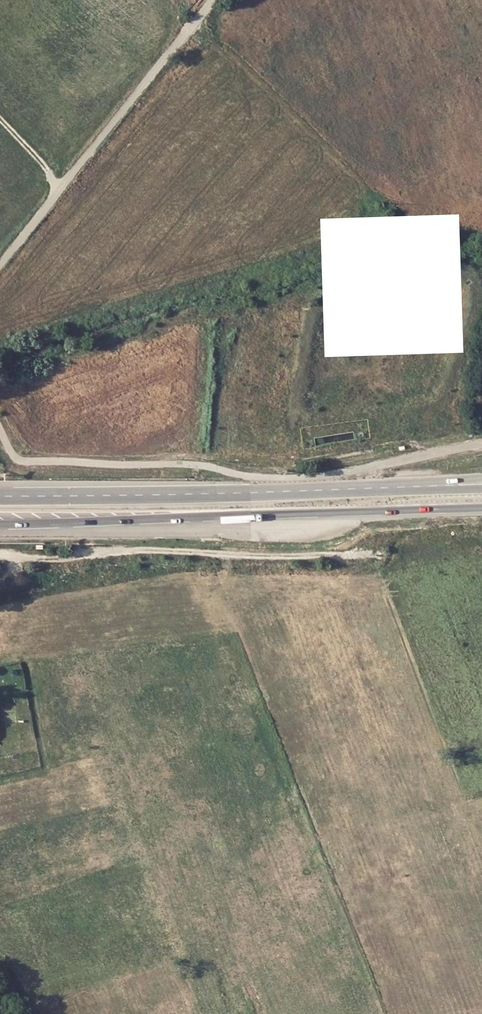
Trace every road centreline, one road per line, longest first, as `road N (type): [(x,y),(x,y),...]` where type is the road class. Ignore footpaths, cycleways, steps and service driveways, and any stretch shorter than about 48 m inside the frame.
road 1 (trunk): [(0,524),(401,511)]
road 2 (track): [(384,557),(0,556)]
road 3 (unclassified): [(0,259),(216,0)]
road 4 (trunk): [(250,492),(0,496)]
road 5 (primary): [(481,478),(250,492)]
road 6 (primary): [(481,492),(250,492)]

